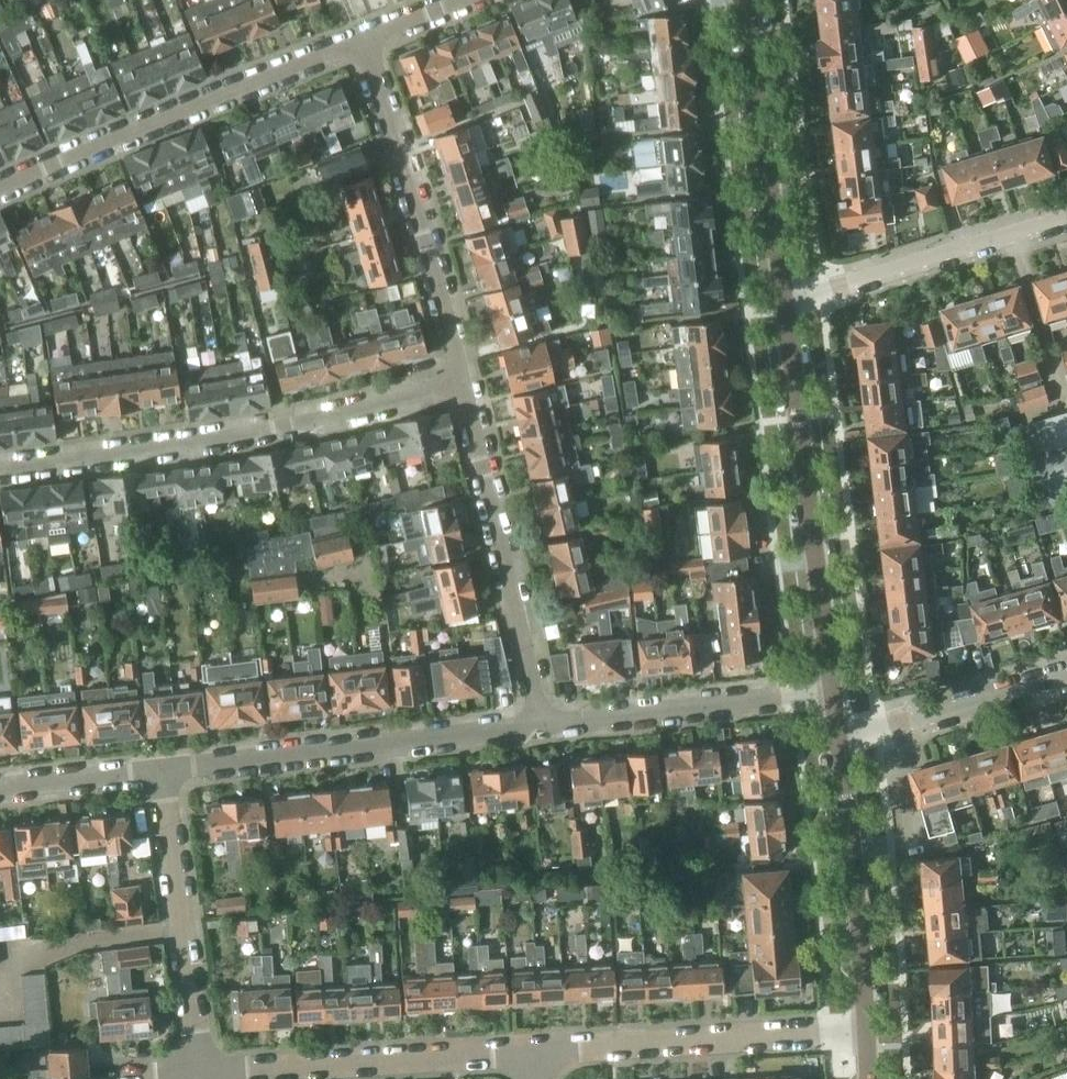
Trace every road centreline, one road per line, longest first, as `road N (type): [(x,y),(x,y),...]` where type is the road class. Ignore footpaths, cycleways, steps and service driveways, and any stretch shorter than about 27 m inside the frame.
road 1 (residential): [(467,381),(283,426),(0,467)]
road 2 (residential): [(0,196),(368,42)]
road 3 (tertiary): [(833,689),(781,304)]
road 4 (residential): [(163,769),(542,728)]
road 5 (residential): [(467,381),(542,728)]
road 6 (residential): [(368,42),(467,381)]
road 7 (residential): [(204,1077),(537,1050)]
road 8 (residential): [(537,1050),(869,1030)]
road 9 (residential): [(204,1077),(163,769)]
road 10 (tertiary): [(781,304),(747,0)]
road 11 (residential): [(781,304),(1066,218)]
road 12 (residential): [(542,728),(833,689)]
road 13 (tertiary): [(869,1030),(841,738)]
road 14 (residential): [(1066,673),(841,738)]
road 15 (residential): [(163,769),(0,788)]

